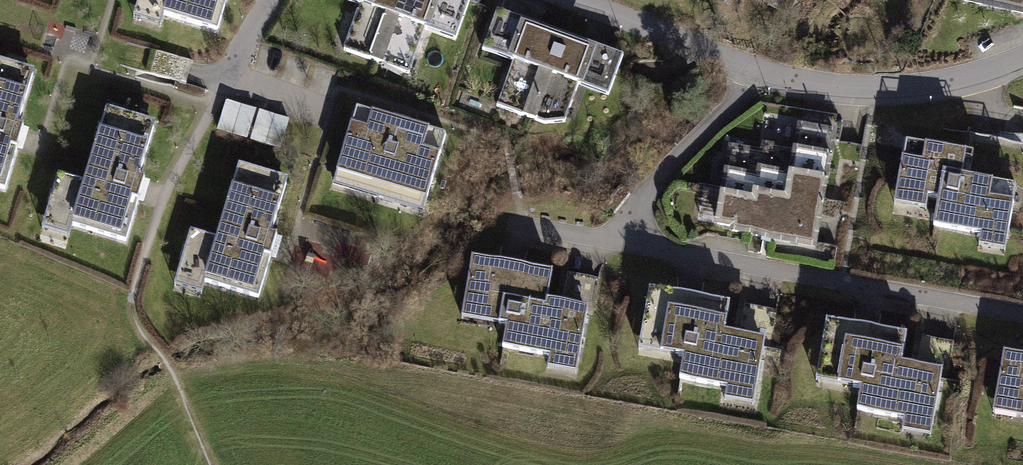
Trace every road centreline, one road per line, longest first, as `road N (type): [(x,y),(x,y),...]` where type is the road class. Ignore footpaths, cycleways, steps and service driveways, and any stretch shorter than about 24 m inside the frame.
road 1 (residential): [(561,0),(754,73),(853,92),(910,91),(1022,57)]
road 2 (track): [(140,268),(133,312),(214,464)]

